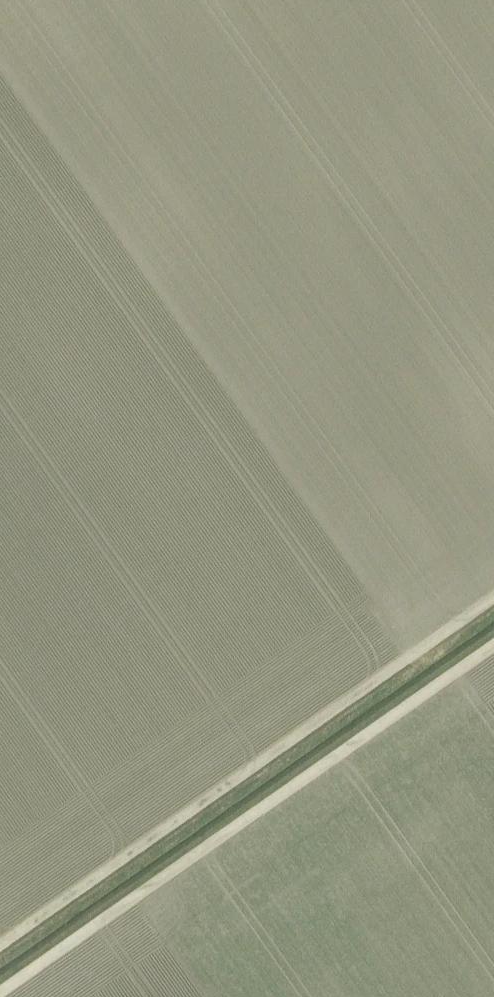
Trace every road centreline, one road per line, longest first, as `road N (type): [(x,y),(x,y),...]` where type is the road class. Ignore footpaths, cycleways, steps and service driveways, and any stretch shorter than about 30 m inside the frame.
road 1 (track): [(493,645),(0,993)]
road 2 (track): [(0,944),(493,596)]

